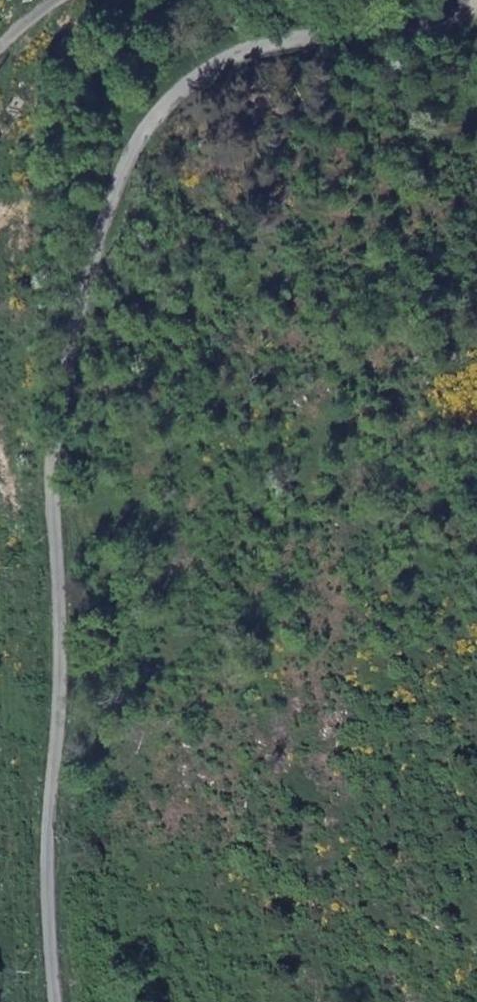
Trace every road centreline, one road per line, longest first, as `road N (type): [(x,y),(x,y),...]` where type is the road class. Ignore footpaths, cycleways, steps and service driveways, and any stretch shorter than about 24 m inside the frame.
road 1 (unclassified): [(58,1001),(48,872),(59,655),(56,443),(98,243),(124,170),(169,99),(208,69),(298,38),(412,24),(454,0)]

